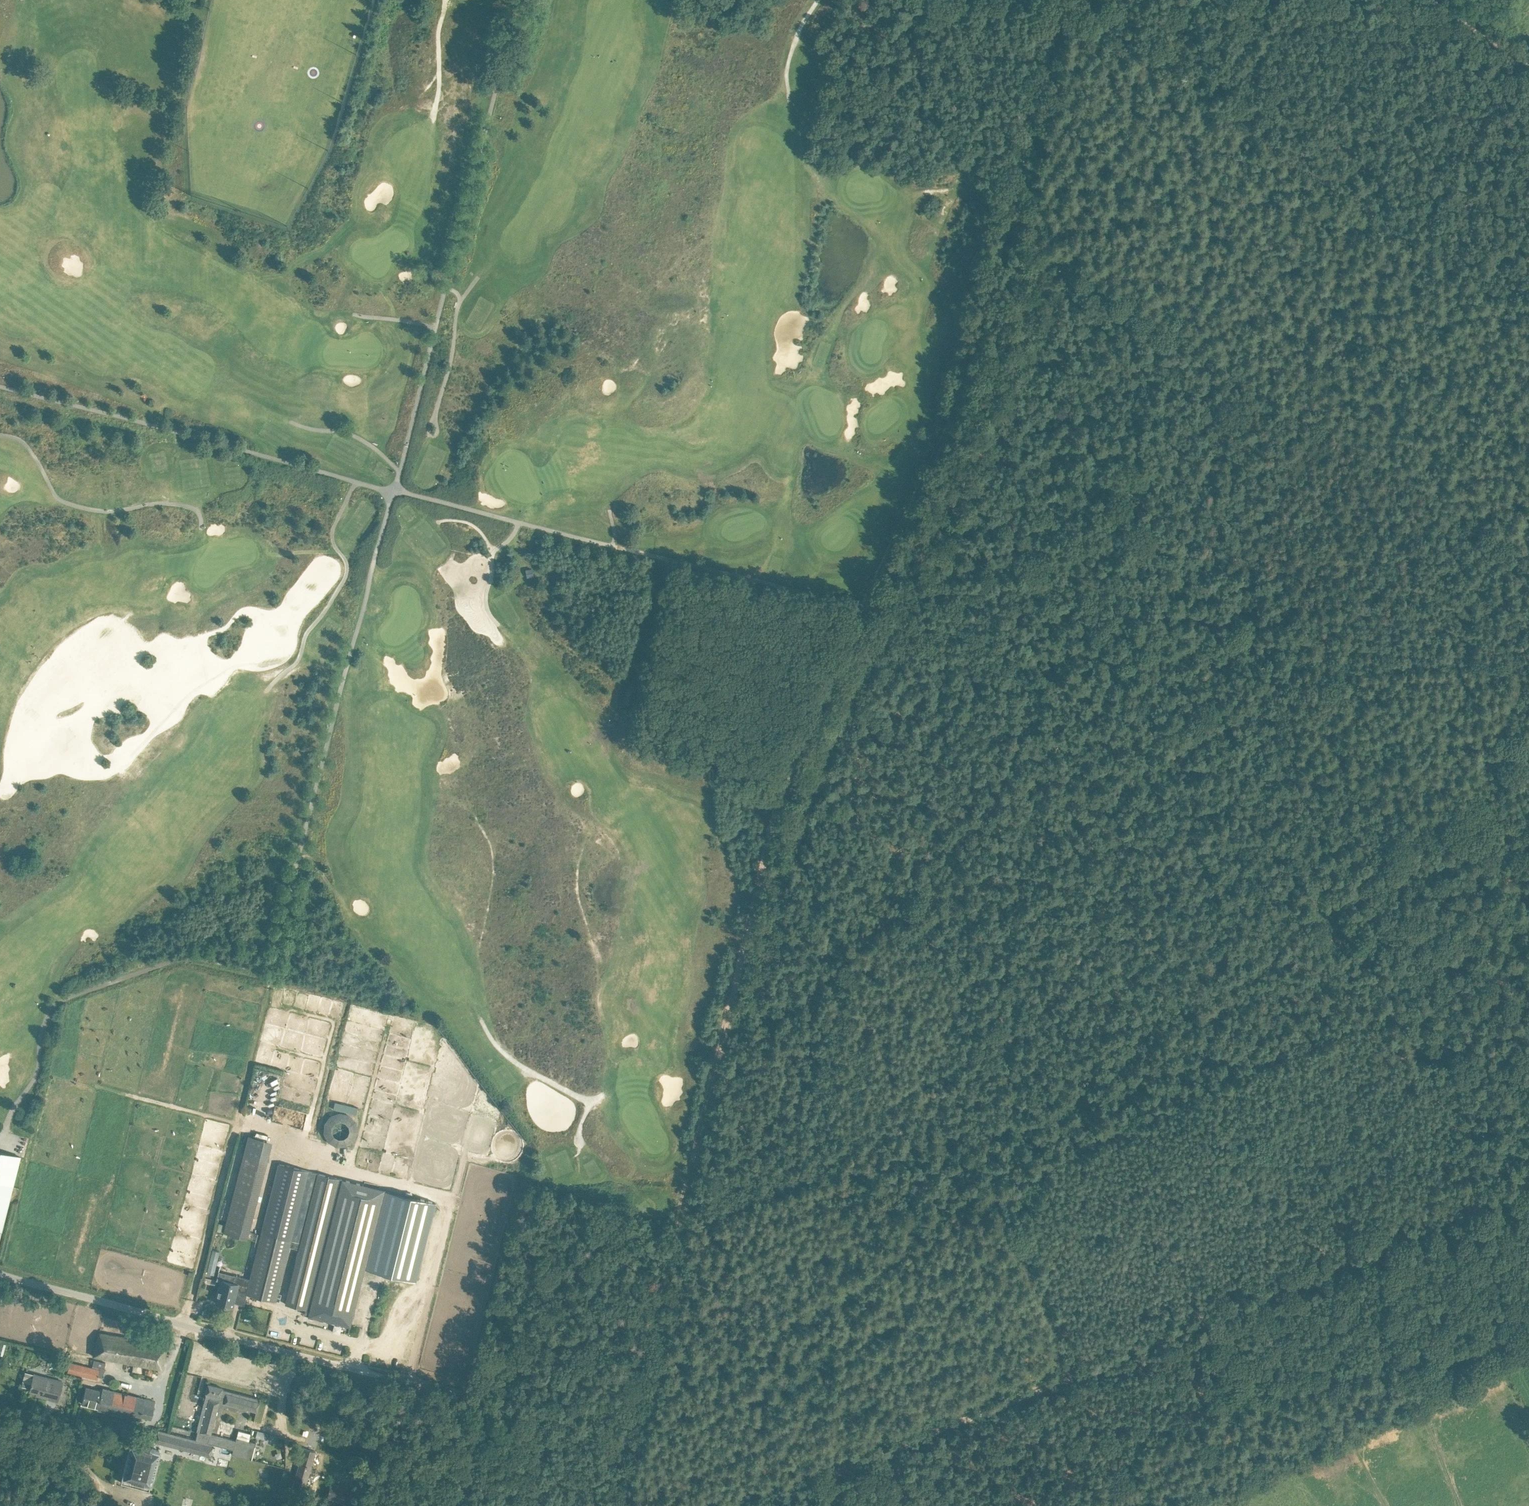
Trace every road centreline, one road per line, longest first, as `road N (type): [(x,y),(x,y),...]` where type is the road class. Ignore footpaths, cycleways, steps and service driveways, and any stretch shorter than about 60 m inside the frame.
road 1 (track): [(1064,0),(966,388),(788,769),(609,1505)]
road 2 (track): [(1442,819),(1225,910),(923,1075),(843,1151),(789,1185),(684,1225)]
road 3 (track): [(1396,999),(1192,1092),(632,1393)]
road 4 (track): [(394,490),(277,948),(252,966),(177,960),(63,999),(45,1020),(35,1079),(0,1133)]
road 5 (track): [(770,1505),(1528,1179)]
road 6 (track): [(1528,819),(1442,819),(1220,726),(1124,670),(859,606)]
road 7 (track): [(1528,541),(1192,324),(1003,214)]
road 8 (track): [(1528,308),(1054,11)]
road 9 (track): [(394,490),(517,0)]
road 10 (track): [(1061,1505),(1204,1406),(1361,1357),(1478,1337),(1519,1318)]
road 11 (unclassified): [(0,1275),(459,1397)]
road 12 (track): [(394,490),(0,386)]
road 13 (track): [(359,1345),(382,1343),(411,1316),(433,1276),(451,1201),(331,1170),(305,1135)]
road 14 (track): [(1528,1016),(1421,1047),(1327,863)]
road 15 (track): [(859,606),(613,546)]
road 16 (track): [(0,434),(26,444),(69,504),(109,511),(192,507),(201,529)]
road 17 (track): [(613,546),(394,490)]
road 18 (track): [(183,1324),(236,1121)]
road 19 (track): [(283,1007),(334,1020),(305,1135)]
road 20 (track): [(390,1017),(349,1175)]
road 21 (track): [(1528,673),(1462,816)]
road 22 (track): [(97,1087),(236,1121)]
road 23 (track): [(459,1397),(483,1419),(527,1505)]

